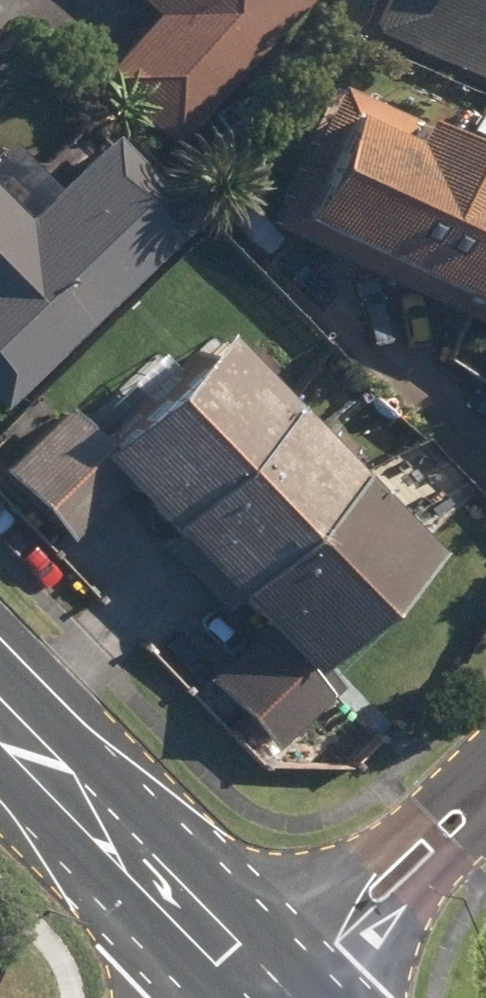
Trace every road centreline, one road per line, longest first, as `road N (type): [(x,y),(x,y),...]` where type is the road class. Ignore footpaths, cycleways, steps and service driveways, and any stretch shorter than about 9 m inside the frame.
road 1 (secondary): [(232,963),(0,726)]
road 2 (residential): [(232,963),(421,808),(485,776)]
road 3 (residential): [(485,816),(370,972),(339,997)]

